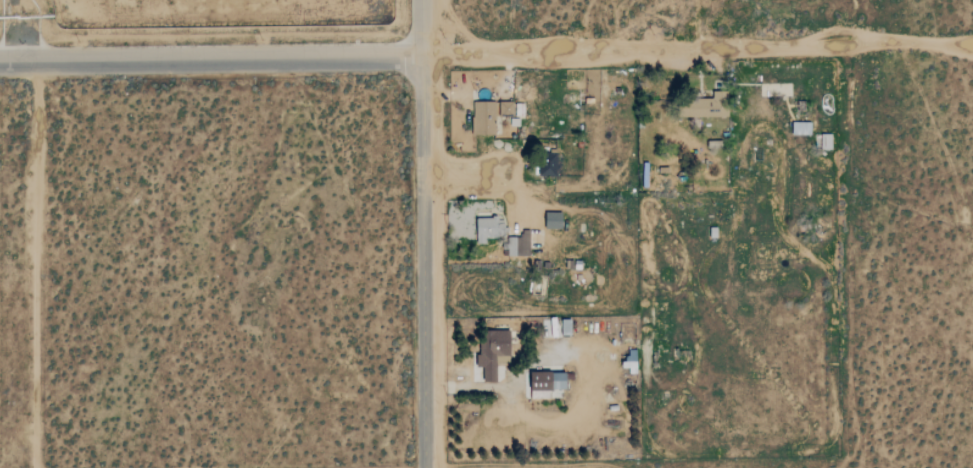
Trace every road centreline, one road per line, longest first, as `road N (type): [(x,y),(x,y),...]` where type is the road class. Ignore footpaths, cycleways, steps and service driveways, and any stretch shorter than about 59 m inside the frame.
road 1 (track): [(421,57),(972,48)]
road 2 (residential): [(420,467),(421,0)]
road 3 (residential): [(0,63),(421,57)]
road 4 (track): [(32,467),(35,63)]
road 5 (track): [(420,462),(208,467)]

